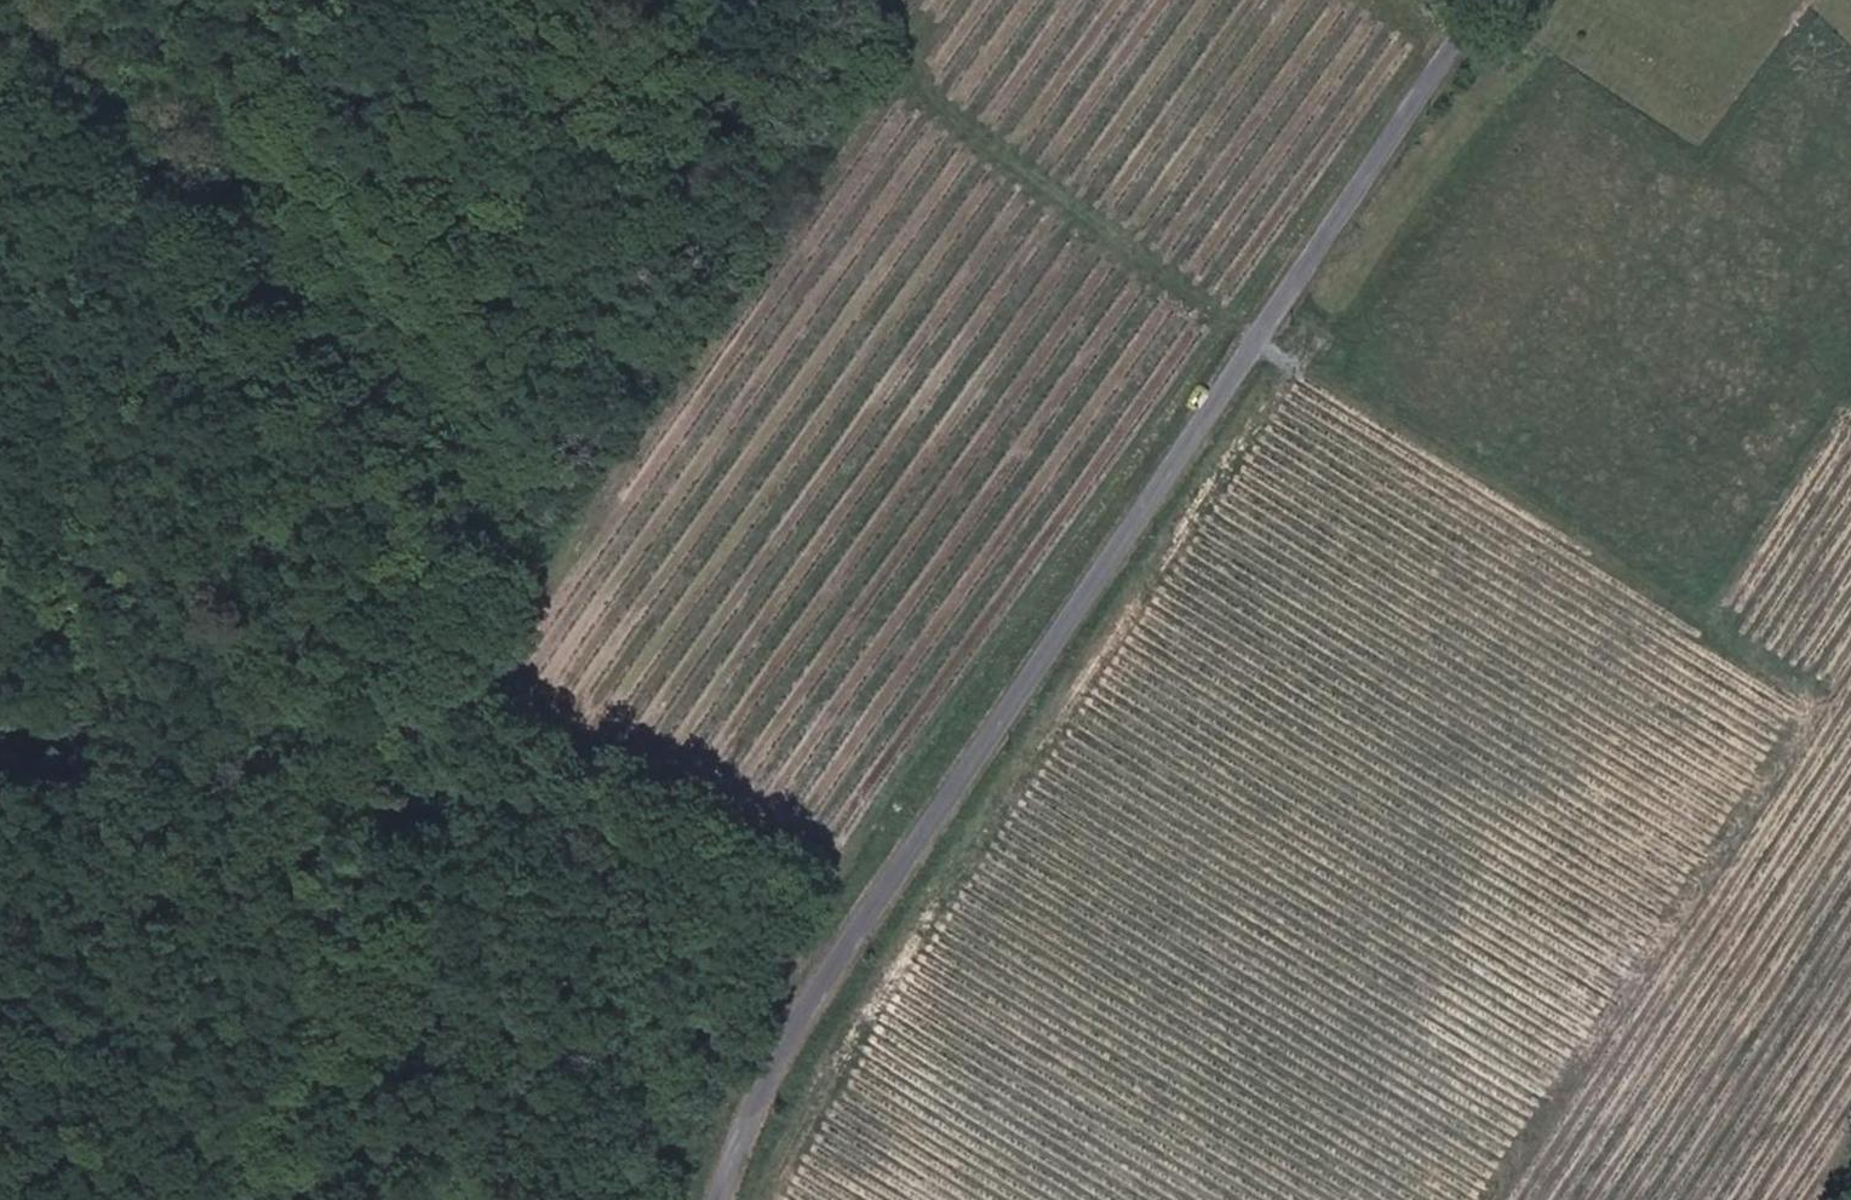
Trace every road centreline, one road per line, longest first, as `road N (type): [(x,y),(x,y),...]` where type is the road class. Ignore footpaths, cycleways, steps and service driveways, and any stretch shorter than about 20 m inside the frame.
road 1 (residential): [(1497,0),(821,1015),(743,1199)]

